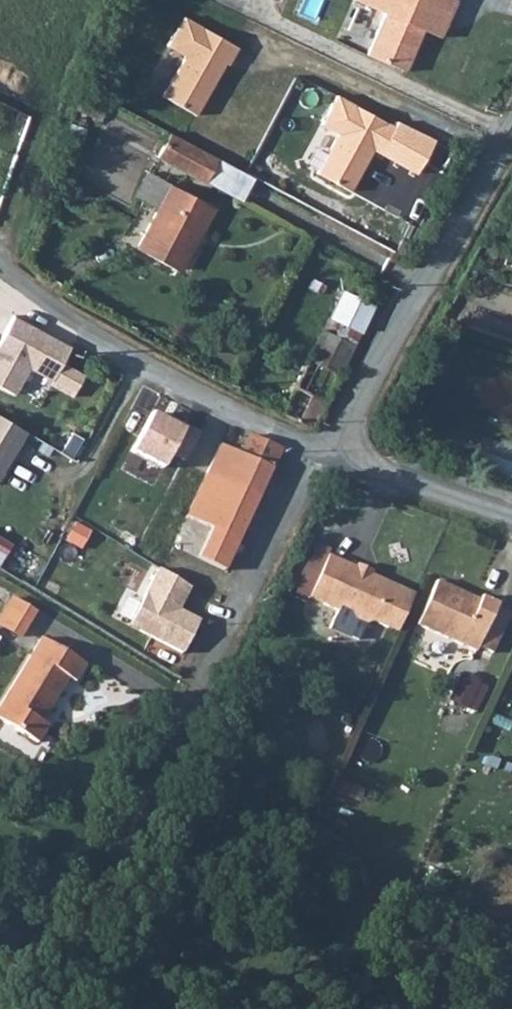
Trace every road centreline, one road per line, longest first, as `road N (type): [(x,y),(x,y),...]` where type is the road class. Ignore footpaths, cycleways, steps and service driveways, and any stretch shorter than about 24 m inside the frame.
road 1 (unclassified): [(154,790),(272,547),(331,453)]
road 2 (residential): [(0,269),(54,317),(331,453)]
road 3 (unclassified): [(331,453),(511,124)]
road 4 (residential): [(331,453),(511,513)]

